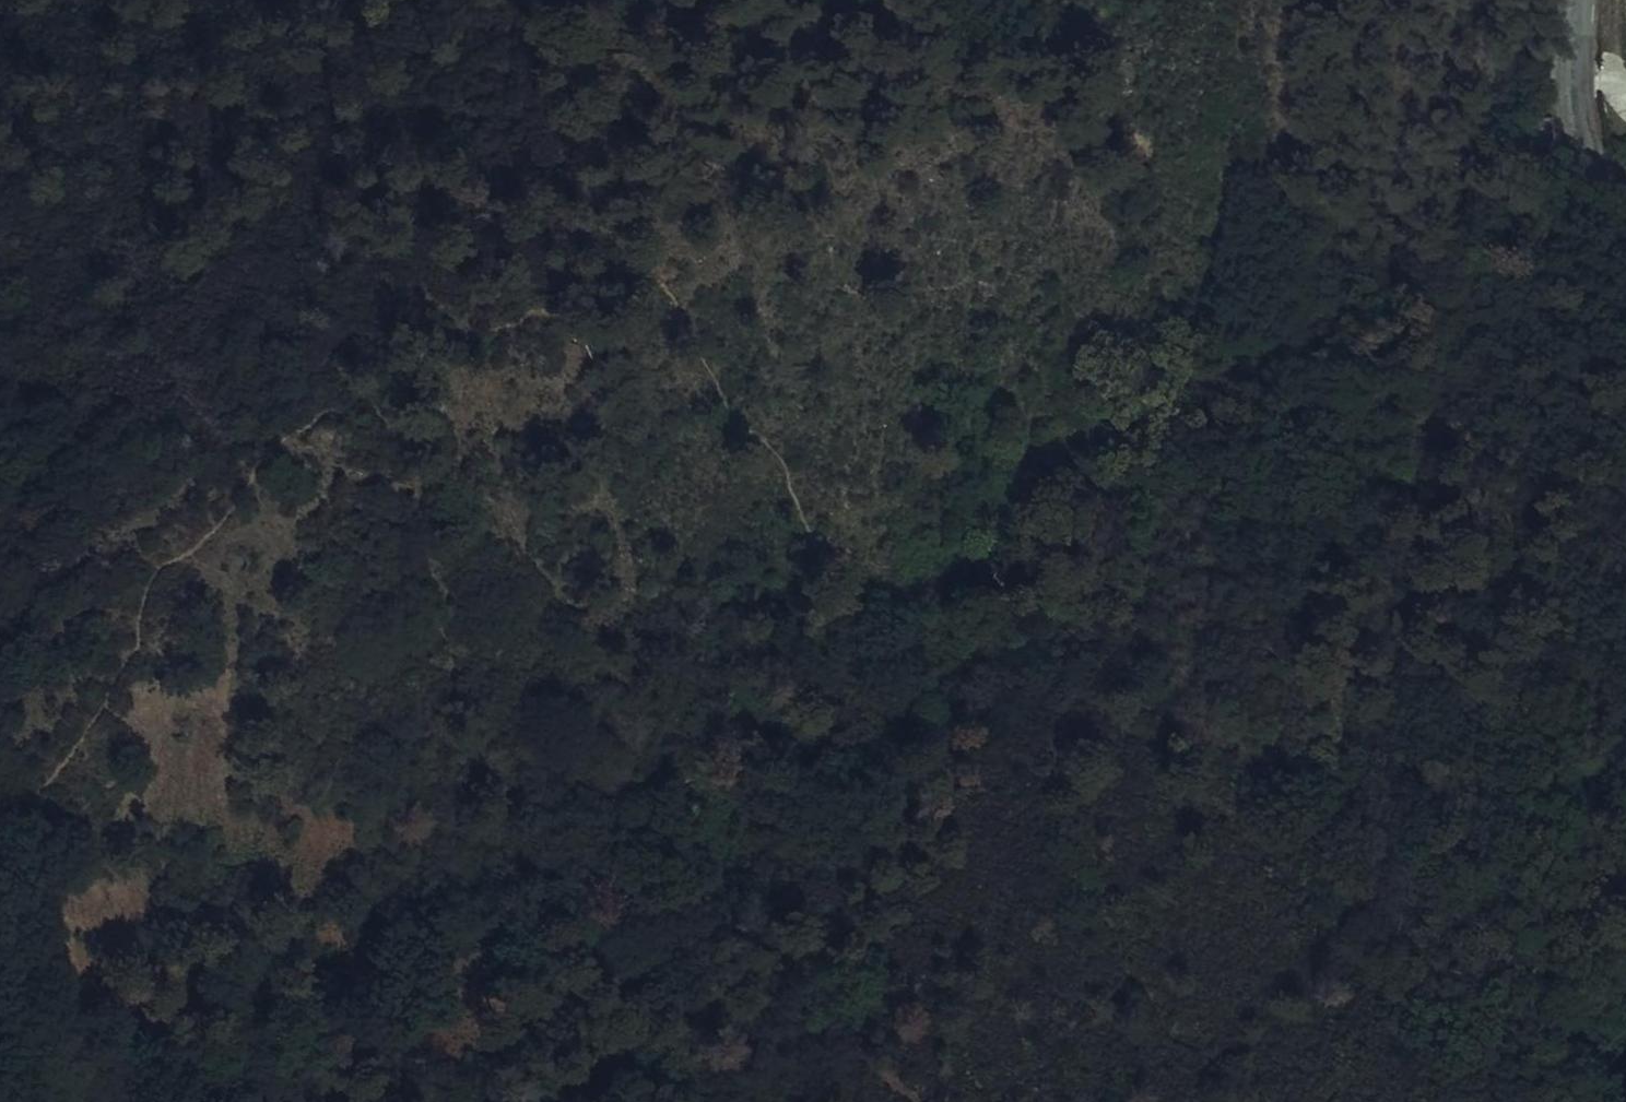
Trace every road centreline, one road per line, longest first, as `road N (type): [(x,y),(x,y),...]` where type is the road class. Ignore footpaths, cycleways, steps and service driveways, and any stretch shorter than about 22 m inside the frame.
road 1 (tertiary): [(1583,0),(1576,116),(1591,173),(1625,215)]

